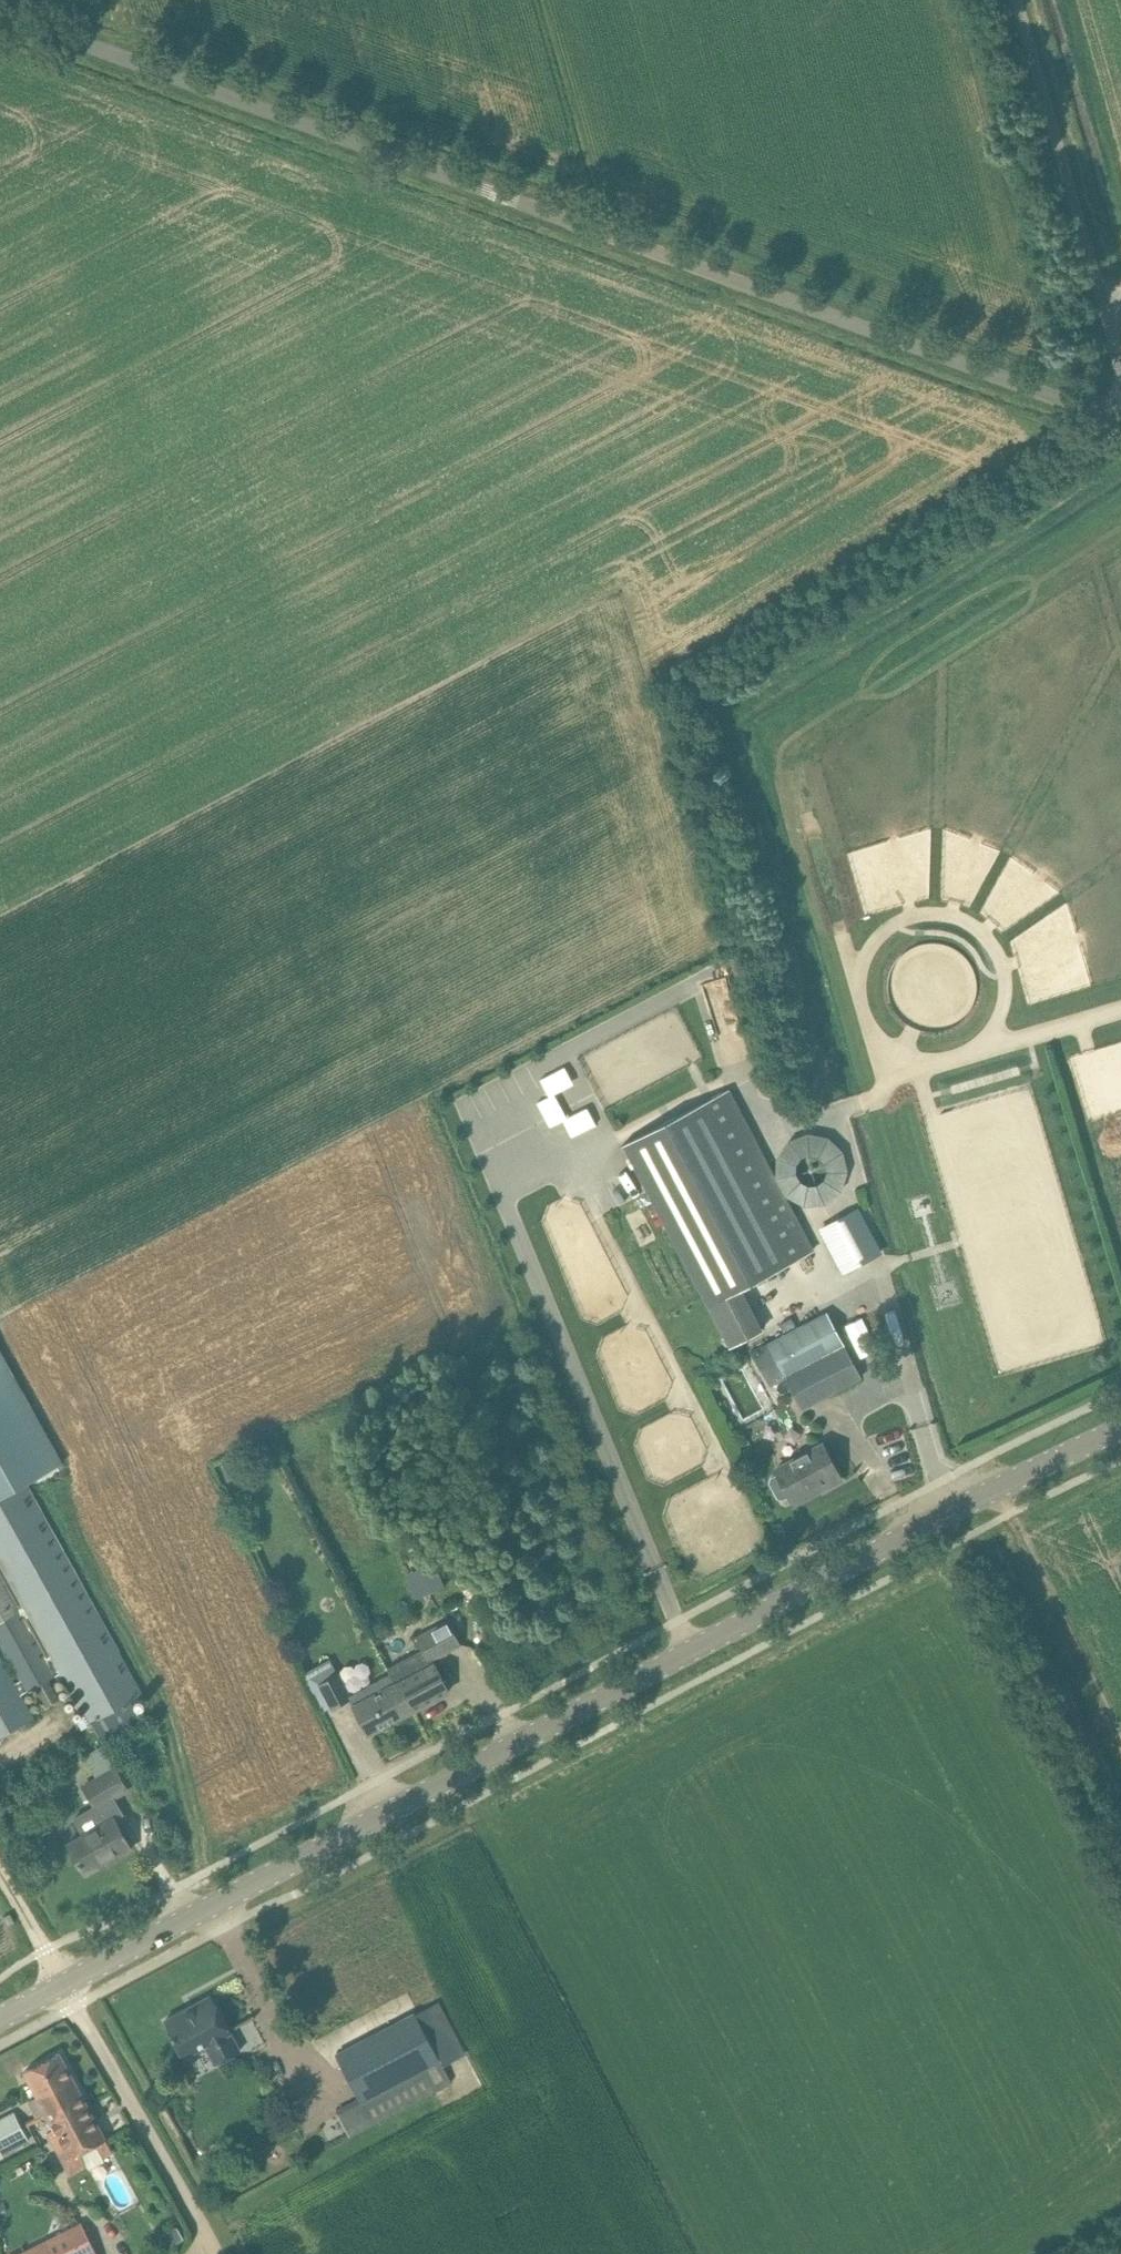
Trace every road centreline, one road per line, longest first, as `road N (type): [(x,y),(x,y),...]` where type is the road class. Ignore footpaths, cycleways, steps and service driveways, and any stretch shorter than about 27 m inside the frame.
road 1 (tertiary): [(63,1990),(994,1489),(1120,1431)]
road 2 (unclassified): [(1120,422),(0,13)]
road 3 (unclassified): [(1112,331),(1014,0)]
road 4 (track): [(213,2253),(73,2007)]
road 5 (unclassified): [(63,1990),(0,1875)]

